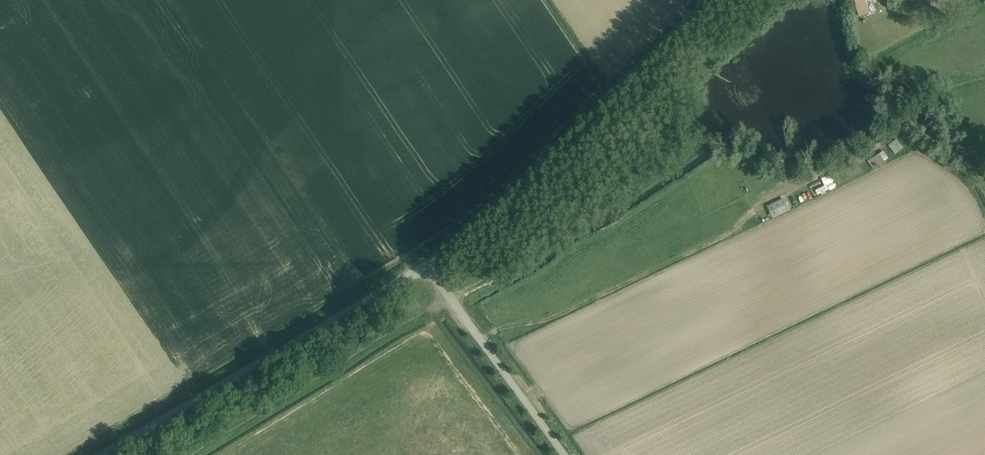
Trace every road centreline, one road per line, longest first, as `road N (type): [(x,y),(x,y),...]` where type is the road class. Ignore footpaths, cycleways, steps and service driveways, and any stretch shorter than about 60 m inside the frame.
road 1 (unclassified): [(422,265),(490,214),(719,0)]
road 2 (unclassified): [(93,454),(422,265)]
road 3 (track): [(186,454),(446,298)]
road 4 (unclassified): [(561,454),(422,265)]

